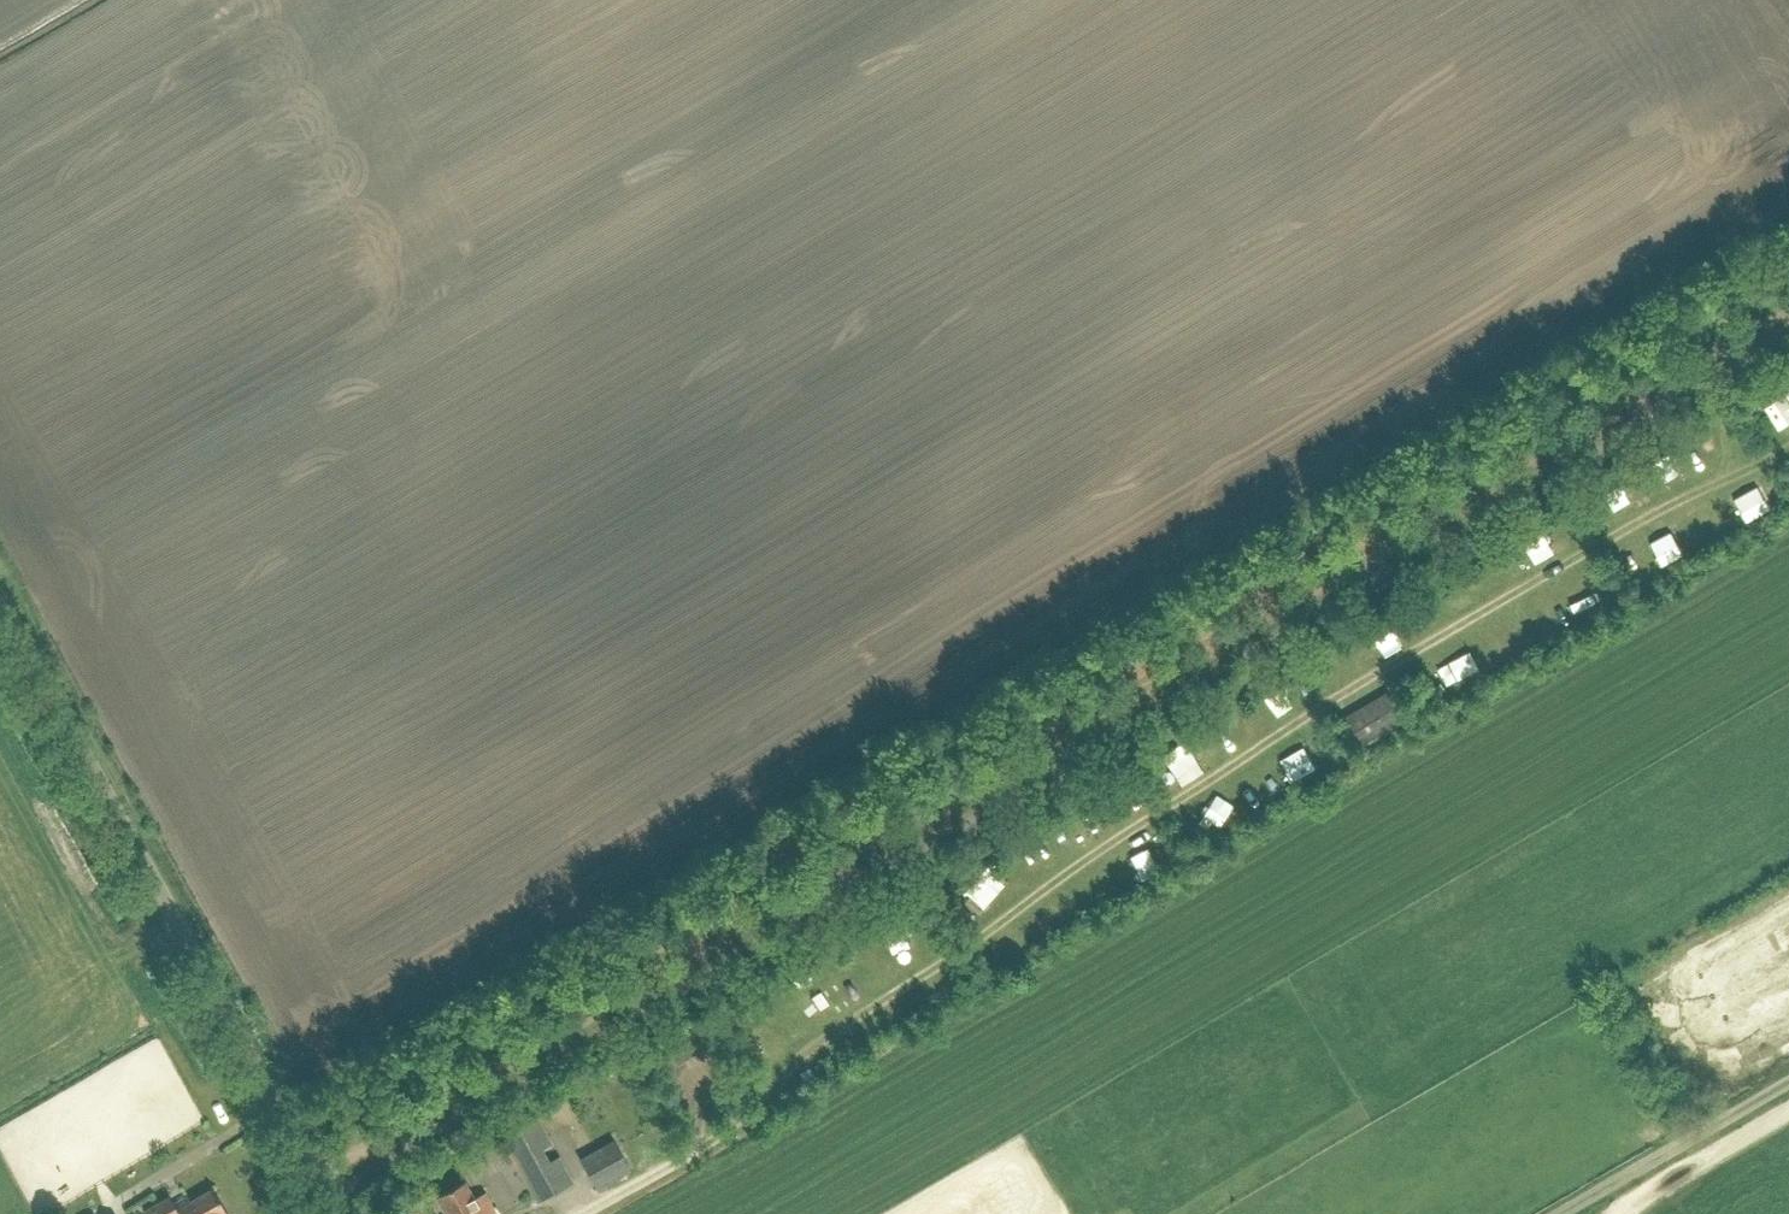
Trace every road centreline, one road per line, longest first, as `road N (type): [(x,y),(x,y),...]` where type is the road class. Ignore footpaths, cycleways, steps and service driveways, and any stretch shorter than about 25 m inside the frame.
road 1 (track): [(310,1172),(1788,310)]
road 2 (unclassified): [(333,1213),(0,589)]

